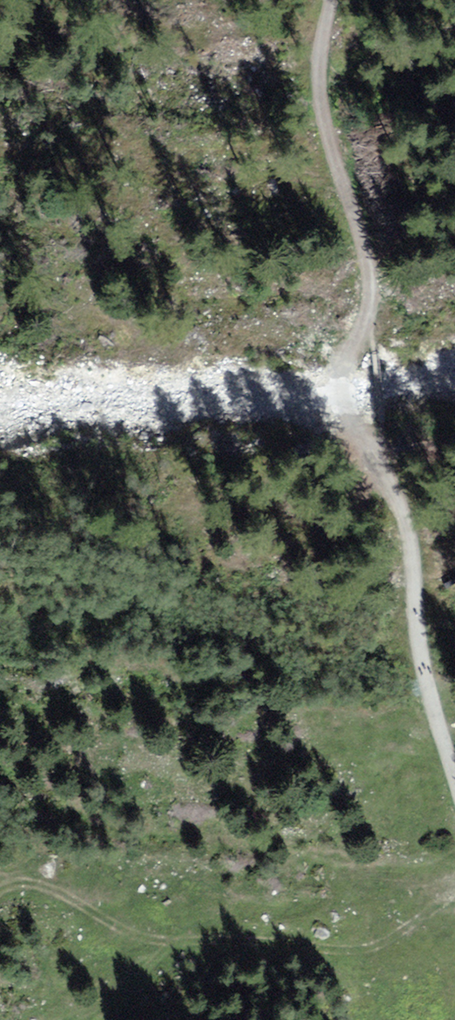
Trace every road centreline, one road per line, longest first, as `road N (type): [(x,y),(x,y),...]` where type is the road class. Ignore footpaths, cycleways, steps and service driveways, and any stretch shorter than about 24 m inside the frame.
road 1 (track): [(454,894),(370,947),(132,937),(41,883),(0,891)]
road 2 (track): [(454,784),(415,631),(414,569),(382,424)]
road 3 (track): [(377,352),(370,275),(321,115),(330,0)]
road 4 (track): [(384,453),(349,396),(343,362),(370,319)]

